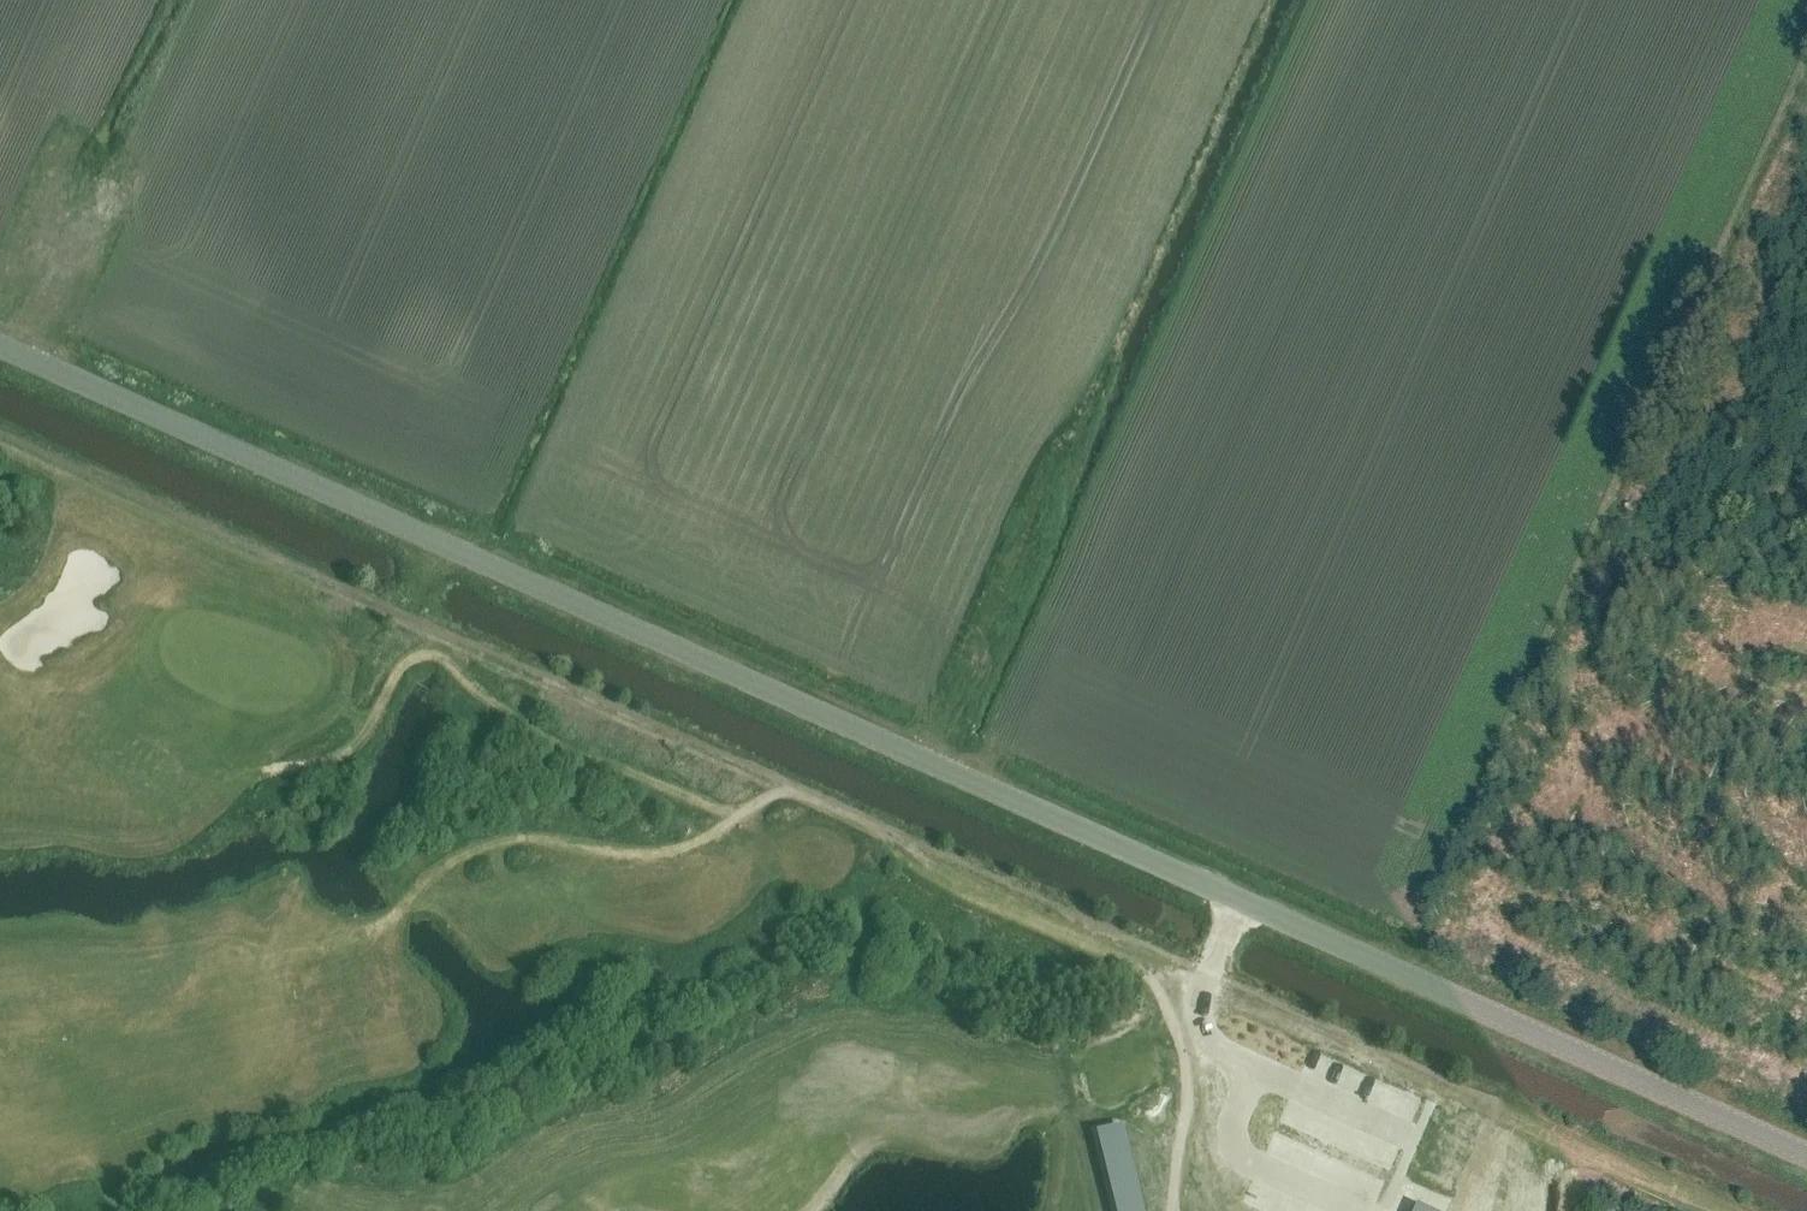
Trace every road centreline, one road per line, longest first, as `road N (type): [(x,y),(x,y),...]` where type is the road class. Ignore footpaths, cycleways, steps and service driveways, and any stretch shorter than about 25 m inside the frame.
road 1 (unclassified): [(1806,1153),(0,346)]

